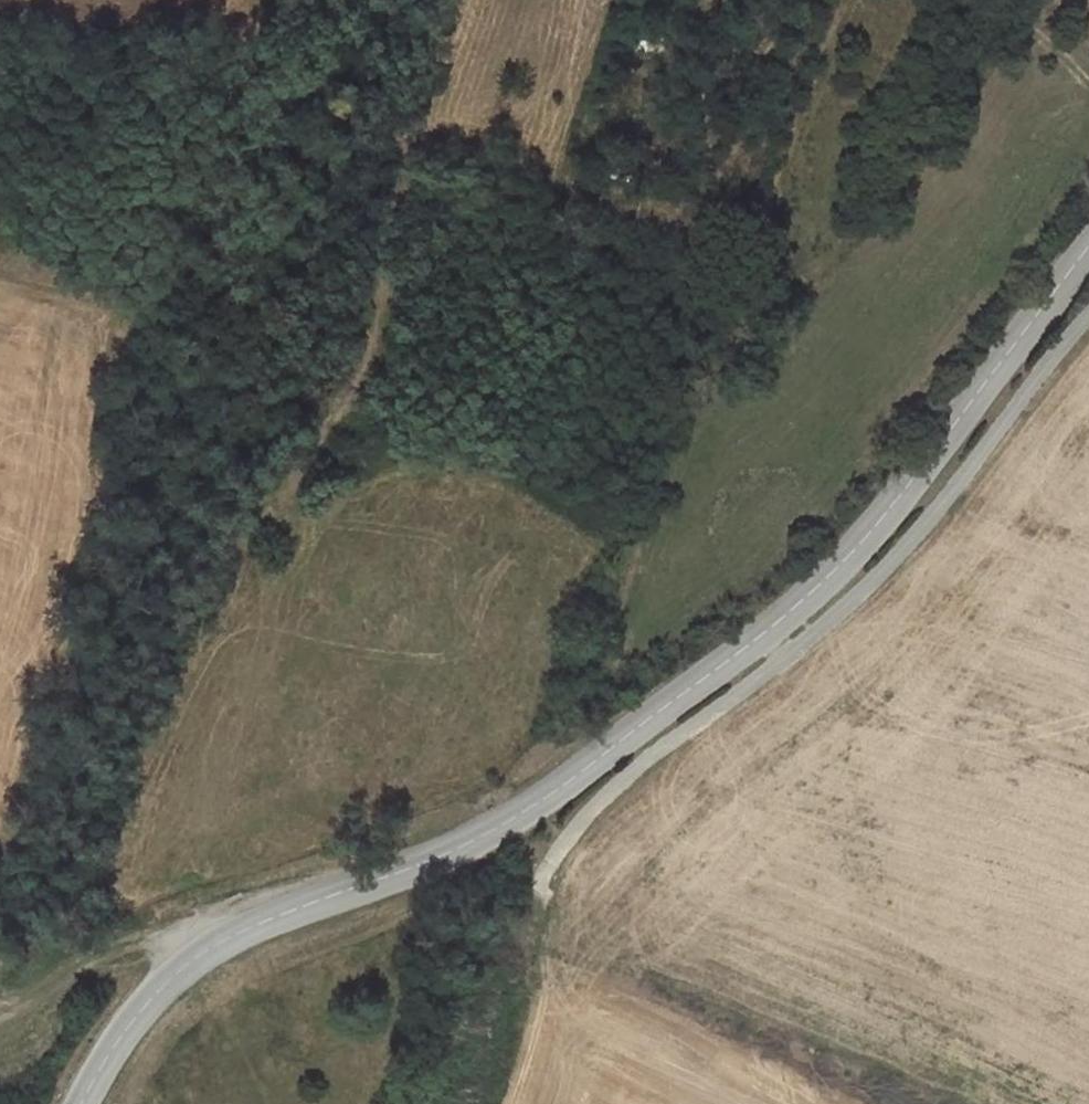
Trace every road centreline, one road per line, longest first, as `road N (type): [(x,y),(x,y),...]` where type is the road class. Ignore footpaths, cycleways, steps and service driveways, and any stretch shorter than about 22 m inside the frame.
road 1 (unclassified): [(77,1103),(137,1002),(181,964),(242,925),(418,866),(515,816),(810,595),(892,507),(1088,250)]
road 2 (track): [(600,0),(568,129),(543,155),(512,166),(476,158),(441,130),(429,96),(465,0)]
road 3 (track): [(0,1012),(182,929),(242,925)]

